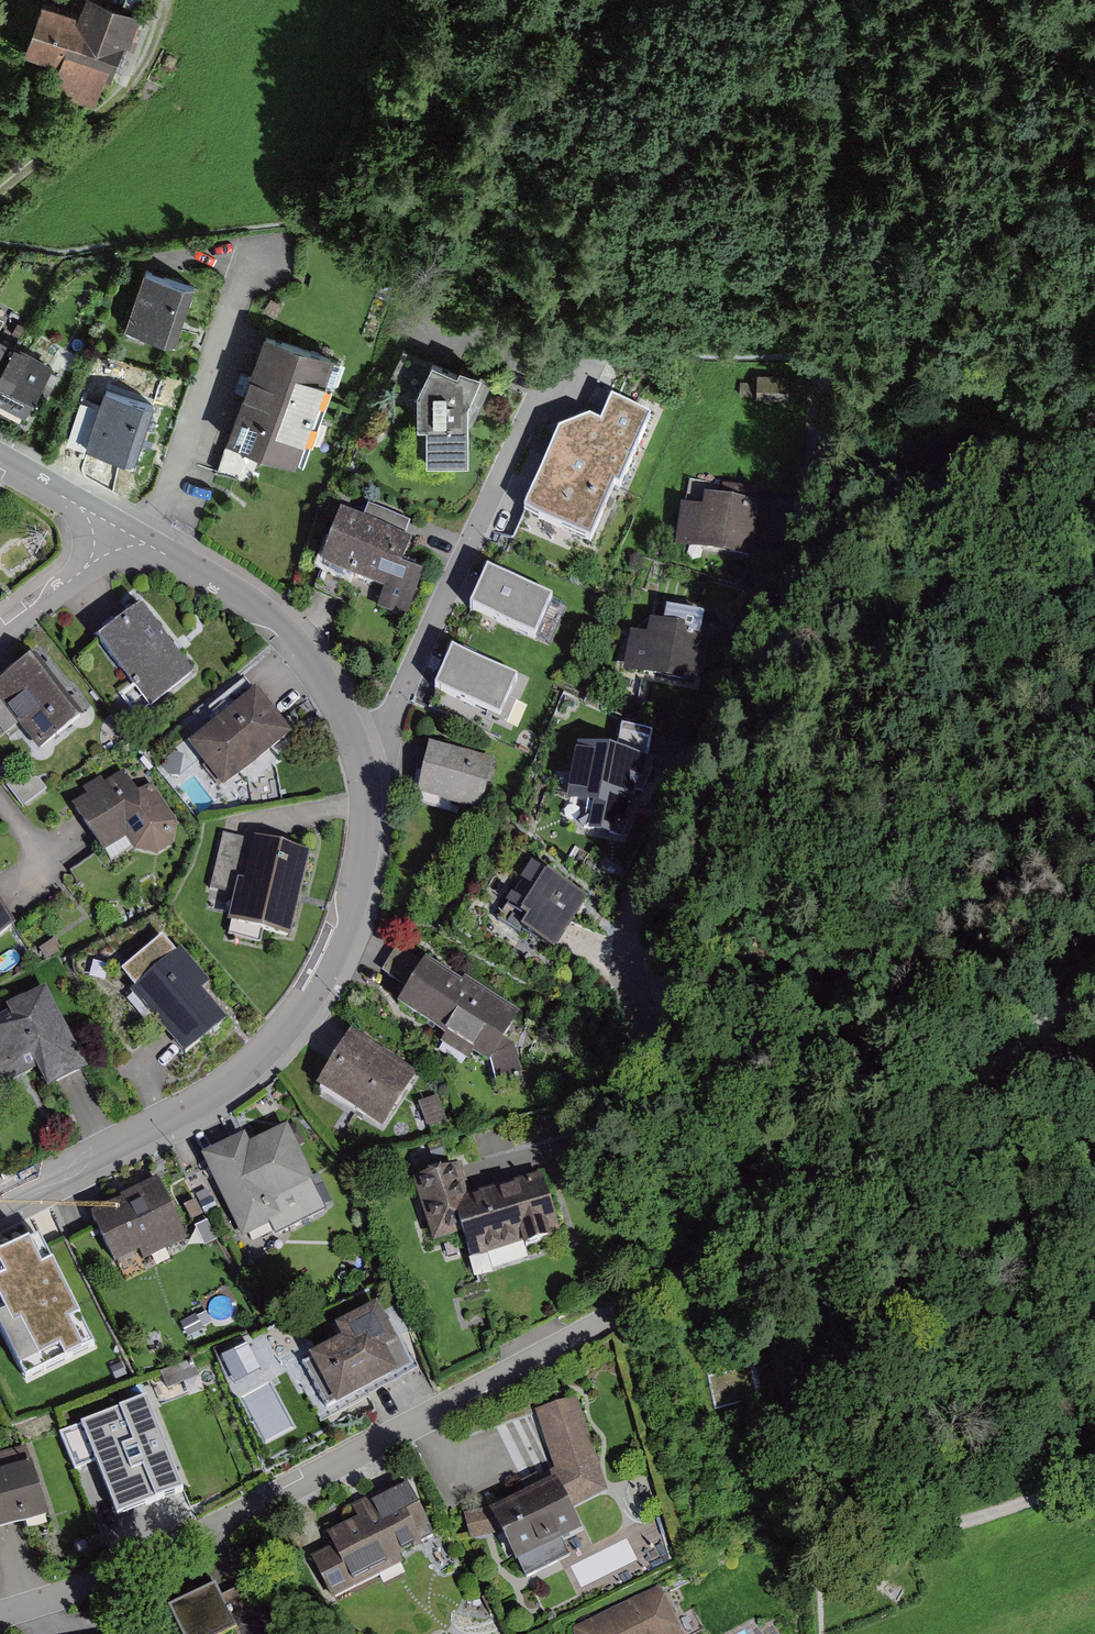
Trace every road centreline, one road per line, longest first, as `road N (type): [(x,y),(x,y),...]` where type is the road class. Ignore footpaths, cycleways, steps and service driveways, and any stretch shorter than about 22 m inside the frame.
road 1 (residential): [(830,292),(788,598),(629,936),(649,1028),(736,1153),(750,1241),(170,1551),(0,1615)]
road 2 (residential): [(117,527),(255,605),(321,674),(360,765),(361,855),(333,947),(269,1042),(178,1112),(0,1203)]
road 3 (track): [(750,1241),(959,1078),(1094,987)]
road 4 (track): [(848,0),(830,292)]
road 5 (track): [(1094,1476),(981,1516),(923,1528),(863,1514),(823,1490)]
road 6 (track): [(823,1490),(786,1398),(750,1241)]
road 7 (track): [(172,51),(0,192)]
road 8 (residential): [(0,633),(90,563),(117,527)]
road 9 (track): [(959,1078),(1094,1076)]
road 10 (residential): [(0,460),(117,527)]

